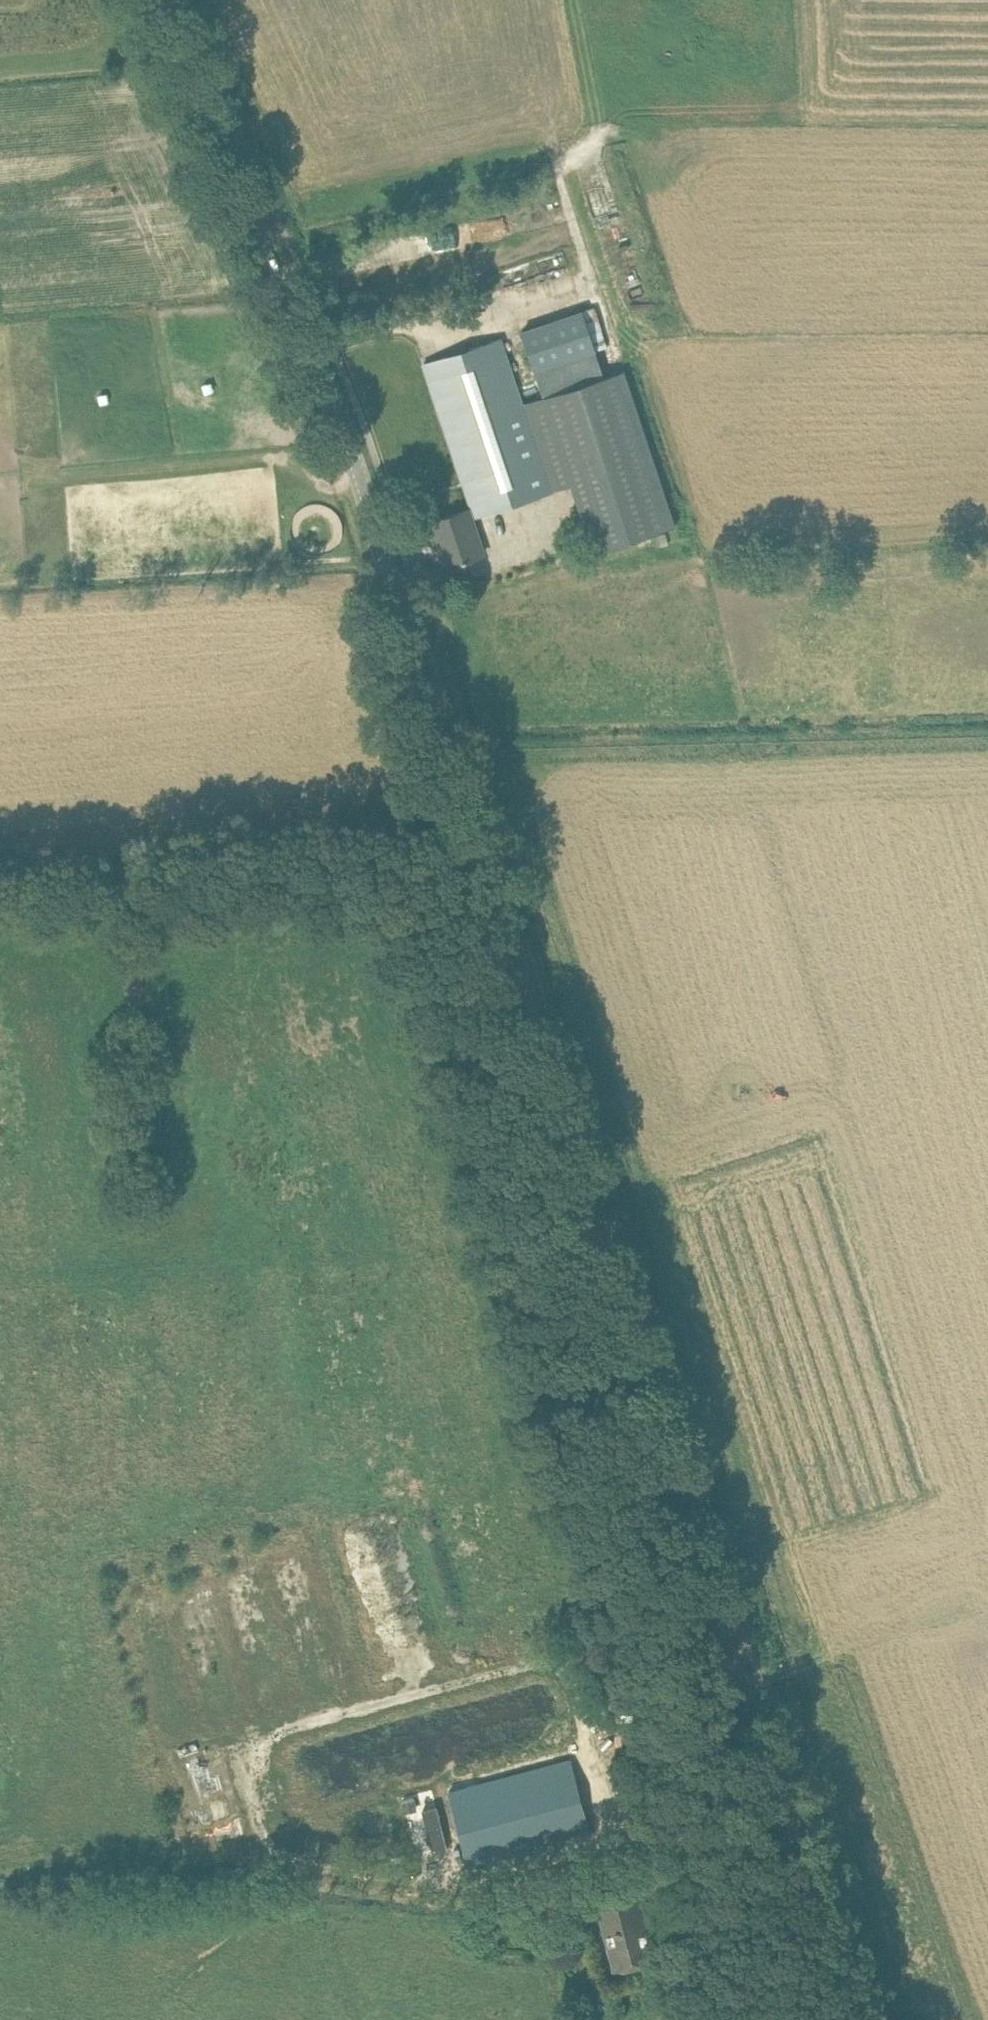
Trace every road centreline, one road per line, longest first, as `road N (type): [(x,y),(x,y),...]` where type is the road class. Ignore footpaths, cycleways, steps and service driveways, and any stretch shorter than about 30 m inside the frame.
road 1 (unclassified): [(856,2019),(518,1020),(342,424),(152,0)]

